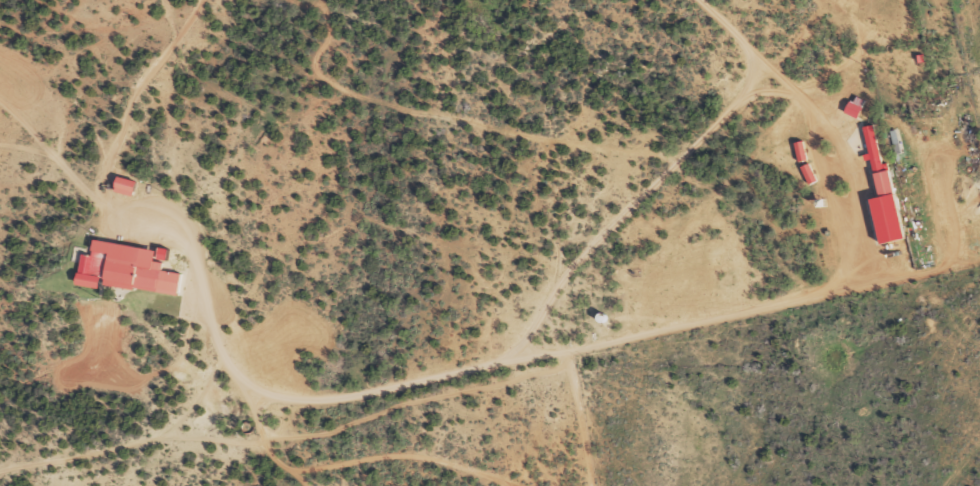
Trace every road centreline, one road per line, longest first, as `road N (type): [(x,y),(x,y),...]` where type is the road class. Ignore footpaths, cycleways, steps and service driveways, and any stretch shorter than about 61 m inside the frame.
road 1 (residential): [(0,77),(148,61),(314,92),(656,193),(701,167),(766,86),(761,56),(700,0)]
road 2 (residential): [(0,147),(93,228),(223,390),(334,435),(460,410),(550,349),(635,243),(656,193)]
road 3 (residential): [(979,331),(947,303),(887,202),(867,147),(786,86),(766,86)]

